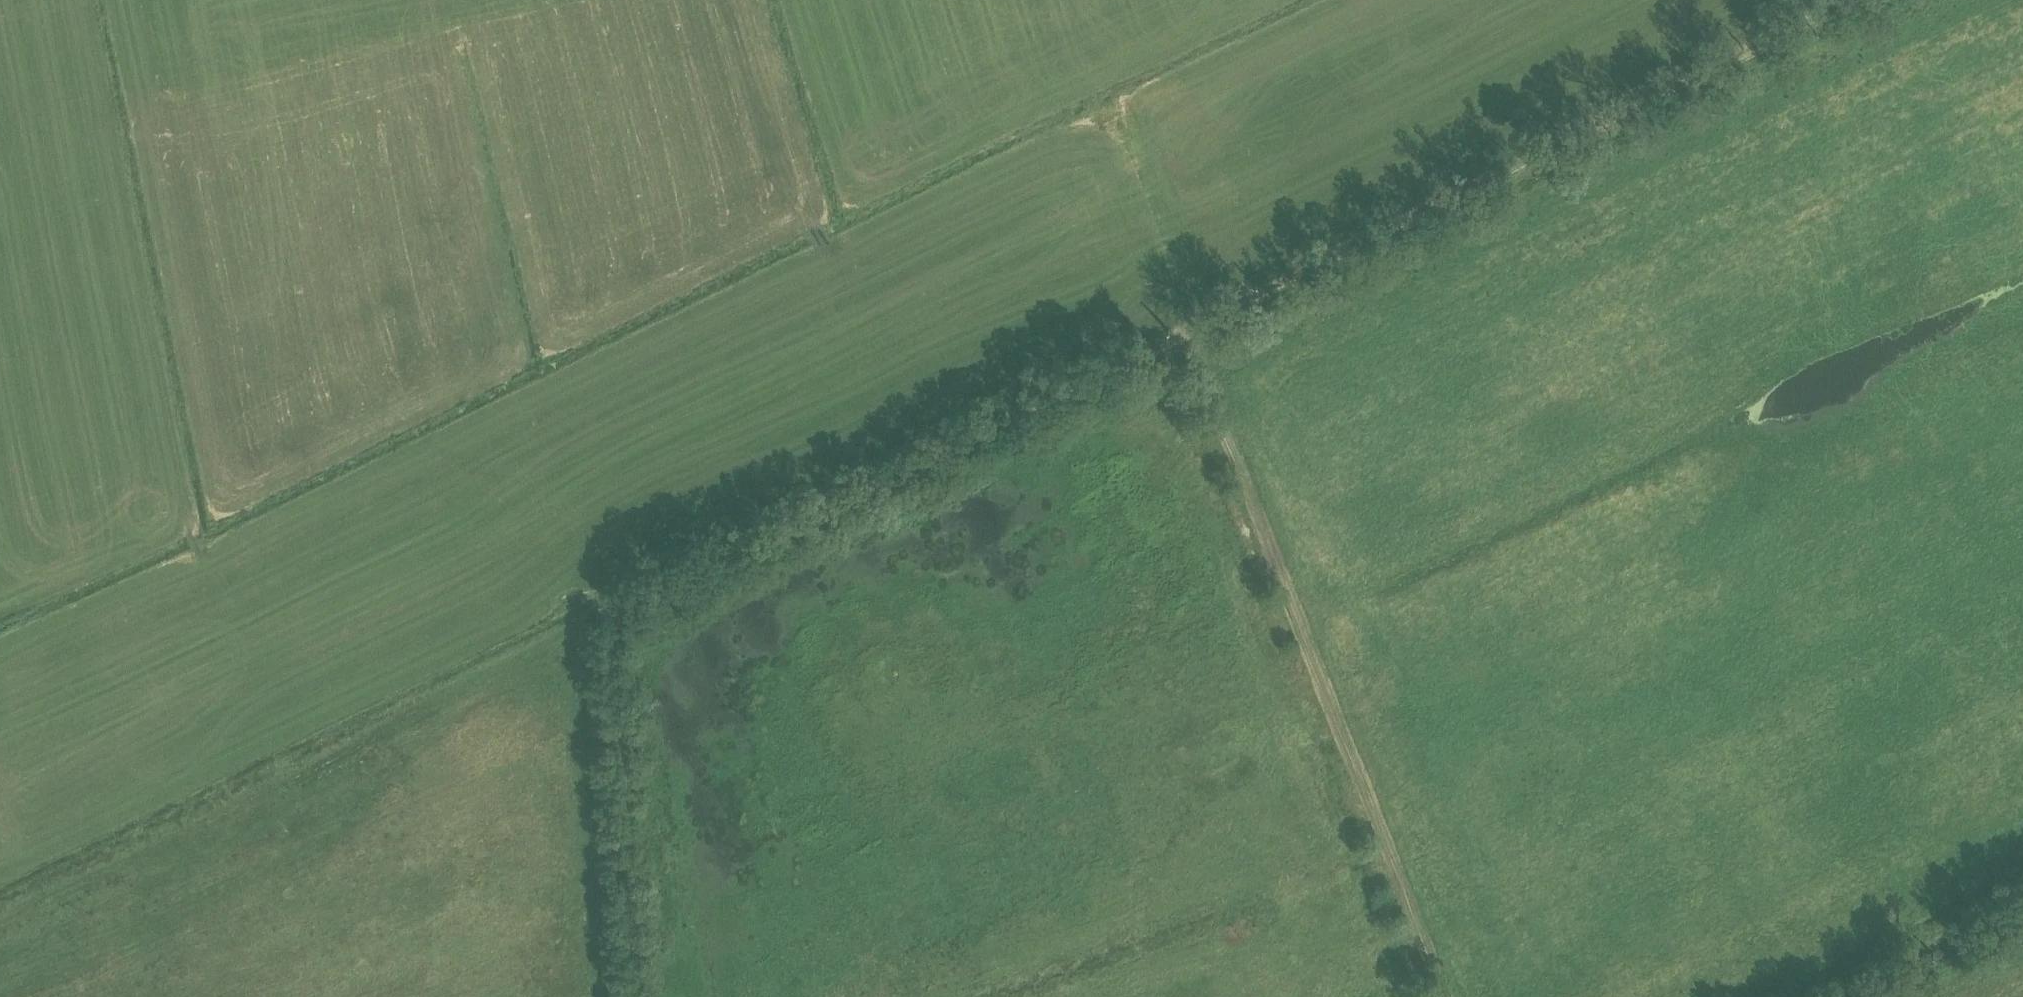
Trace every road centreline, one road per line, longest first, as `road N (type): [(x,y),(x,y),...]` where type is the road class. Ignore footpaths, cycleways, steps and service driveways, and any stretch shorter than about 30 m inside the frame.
road 1 (track): [(1851,0),(1178,333),(1439,996)]
road 2 (track): [(1178,333),(617,608)]

